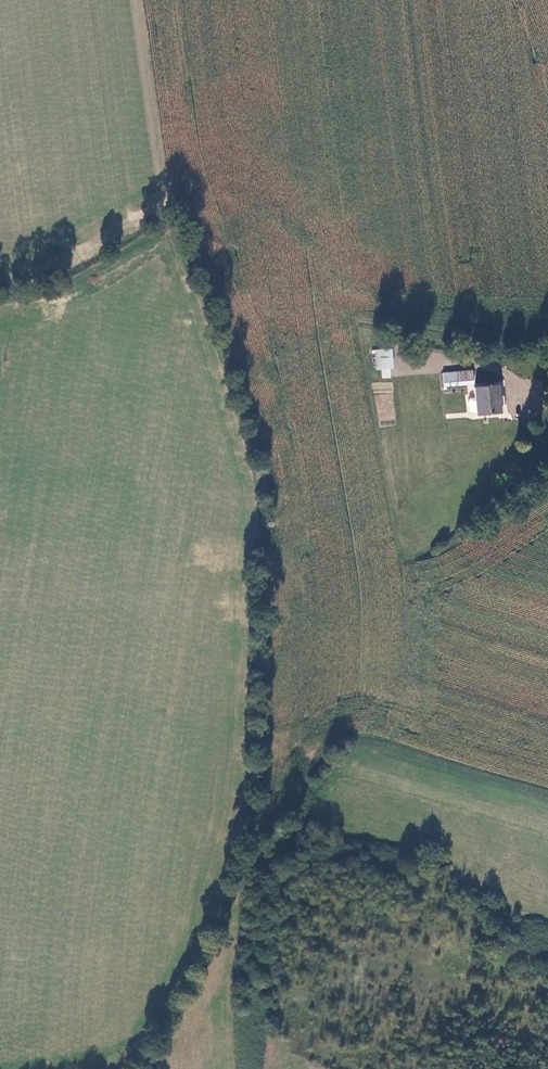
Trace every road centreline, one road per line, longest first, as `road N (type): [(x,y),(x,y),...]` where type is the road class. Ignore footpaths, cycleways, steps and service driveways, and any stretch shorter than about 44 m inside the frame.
road 1 (track): [(225,835),(250,503),(165,212),(142,0)]

